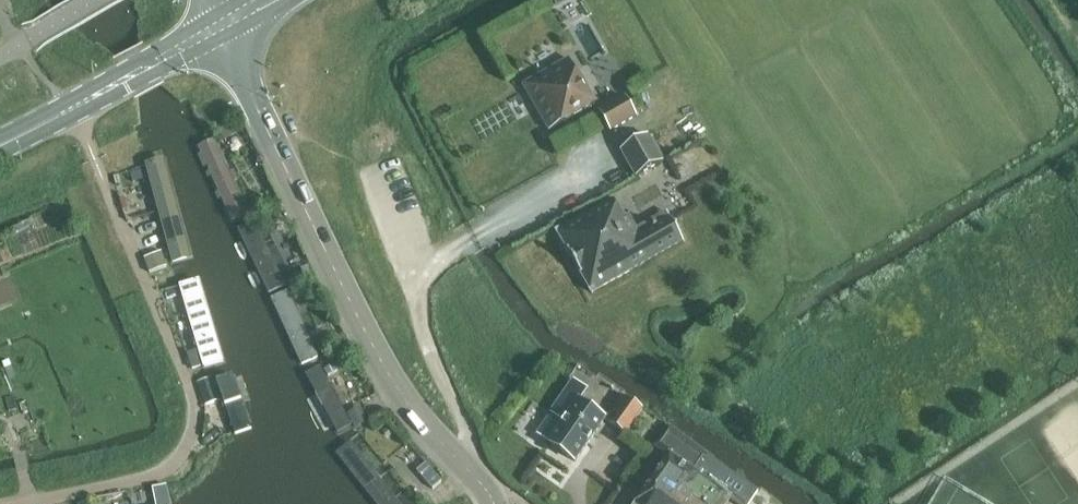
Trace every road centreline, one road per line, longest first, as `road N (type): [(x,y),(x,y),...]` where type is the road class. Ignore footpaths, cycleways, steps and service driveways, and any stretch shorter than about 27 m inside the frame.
road 1 (secondary): [(490,503),(479,478),(404,397),(356,317),(222,23)]
road 2 (residential): [(38,503),(153,479),(177,466),(196,438),(190,385),(85,135)]

